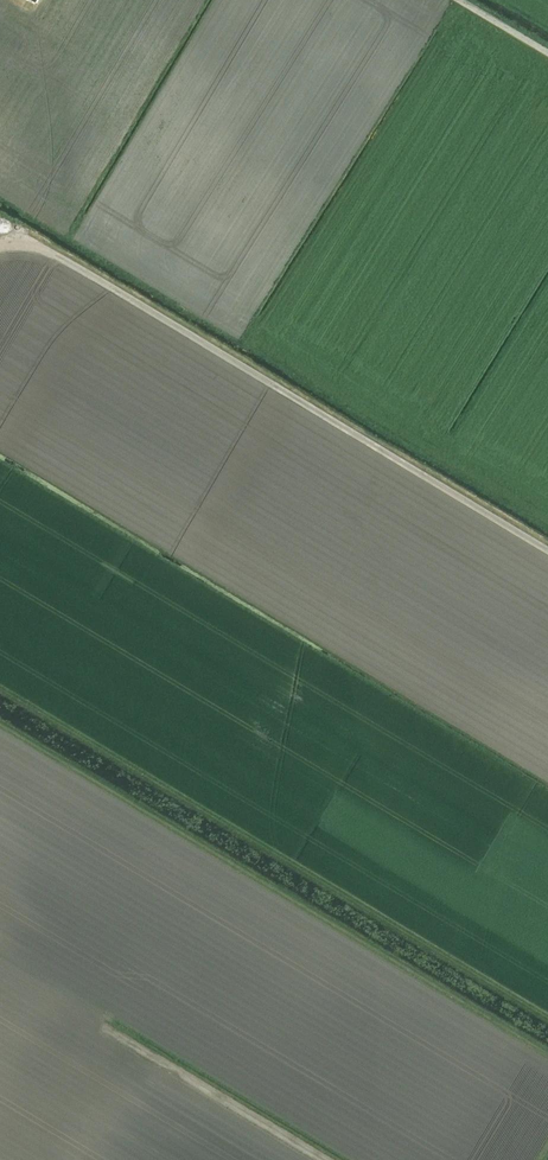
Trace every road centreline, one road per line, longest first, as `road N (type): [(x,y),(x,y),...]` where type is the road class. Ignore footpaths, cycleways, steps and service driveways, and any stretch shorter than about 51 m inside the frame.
road 1 (track): [(0,244),(26,243),(56,255),(547,550)]
road 2 (track): [(324,1159),(107,1029)]

